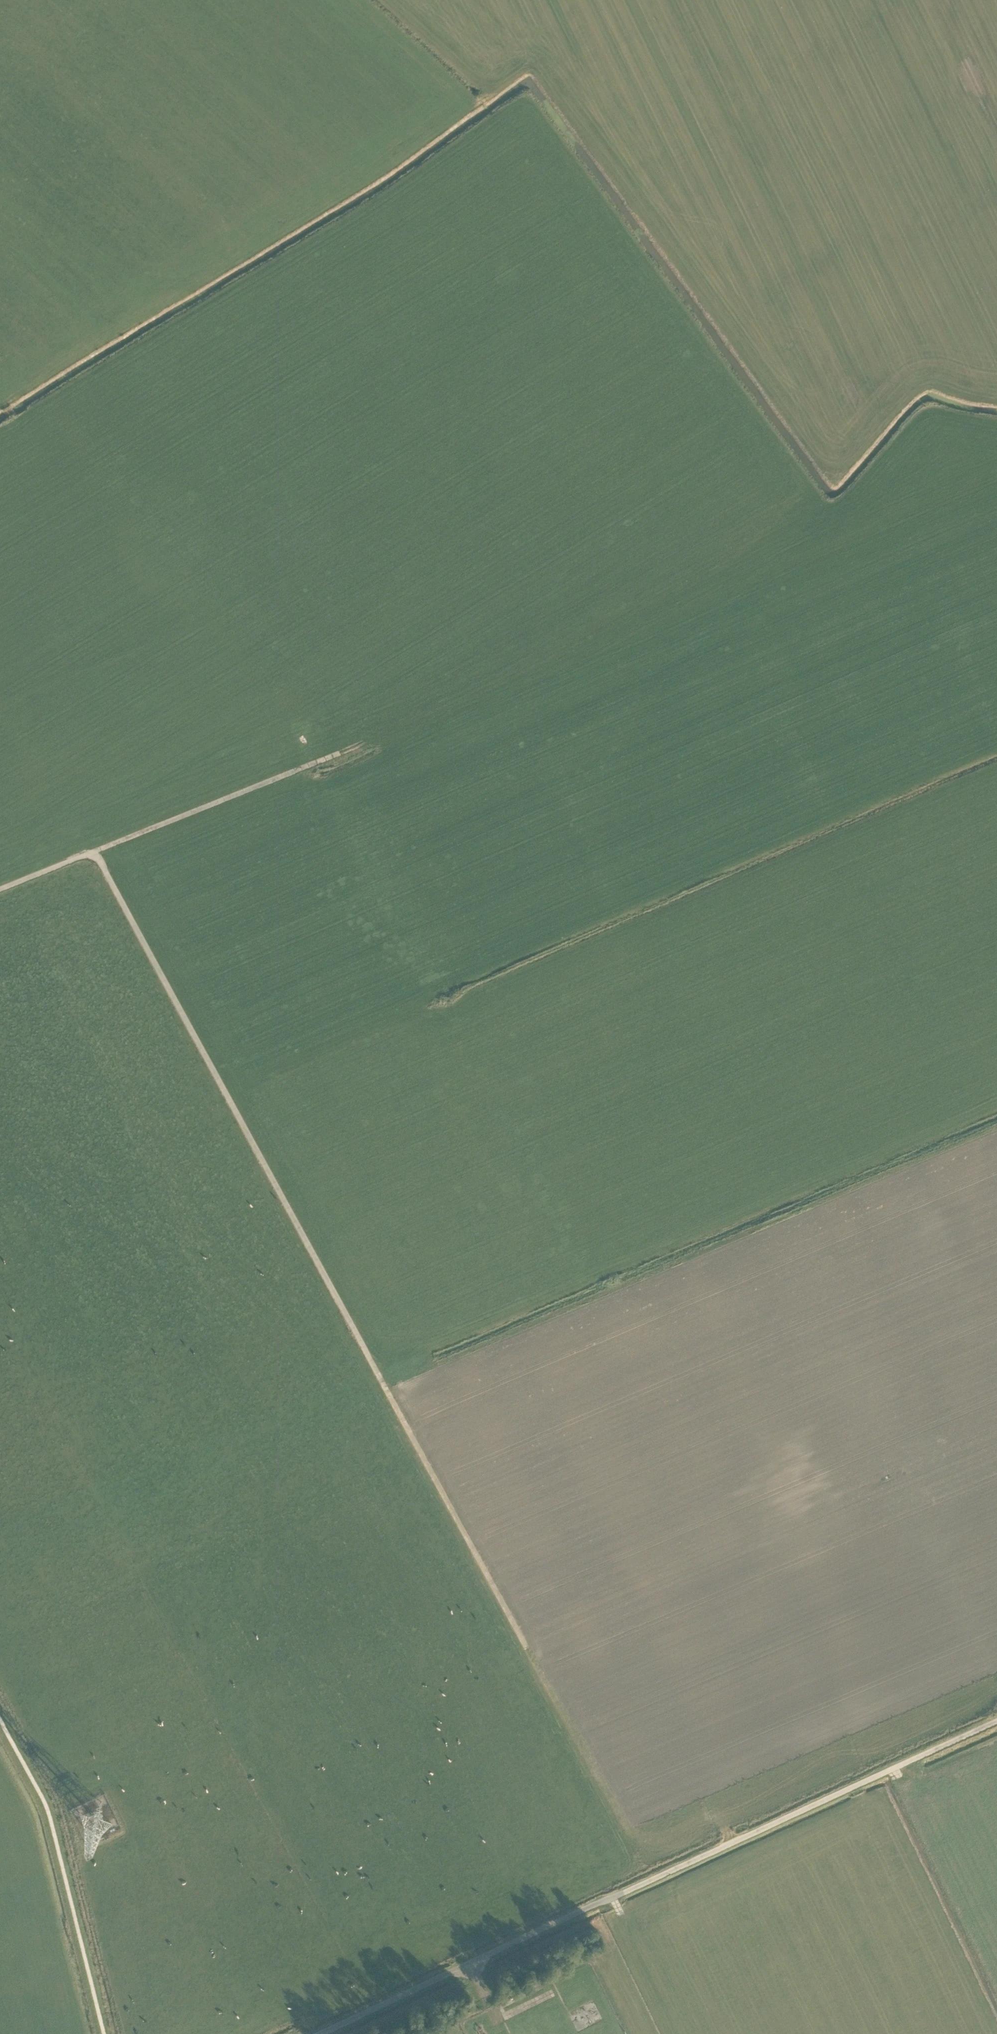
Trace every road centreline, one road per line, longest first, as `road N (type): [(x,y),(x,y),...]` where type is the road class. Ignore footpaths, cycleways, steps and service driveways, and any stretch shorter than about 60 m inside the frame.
road 1 (unclassified): [(316,2033),(996,1721)]

